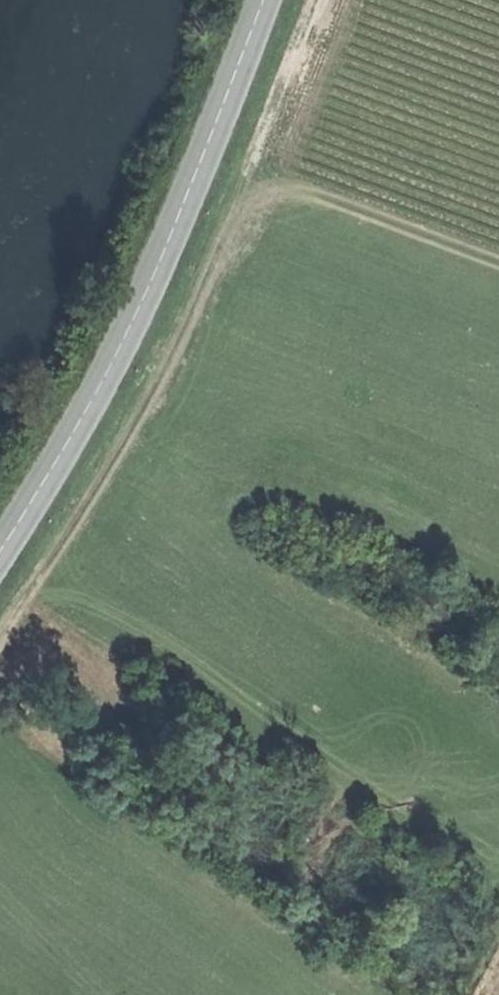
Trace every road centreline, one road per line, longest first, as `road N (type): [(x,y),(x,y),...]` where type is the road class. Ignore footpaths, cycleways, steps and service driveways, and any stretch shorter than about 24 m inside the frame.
road 1 (secondary): [(0,552),(114,360),(265,0)]

